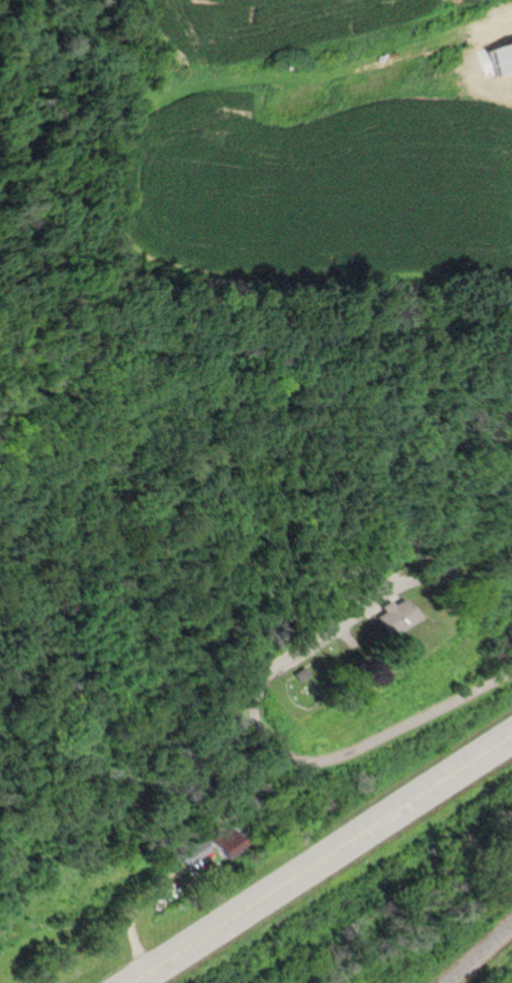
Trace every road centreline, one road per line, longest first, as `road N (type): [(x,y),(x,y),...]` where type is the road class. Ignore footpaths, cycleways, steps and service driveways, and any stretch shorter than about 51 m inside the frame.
road 1 (primary): [(511,743),(126,982)]

